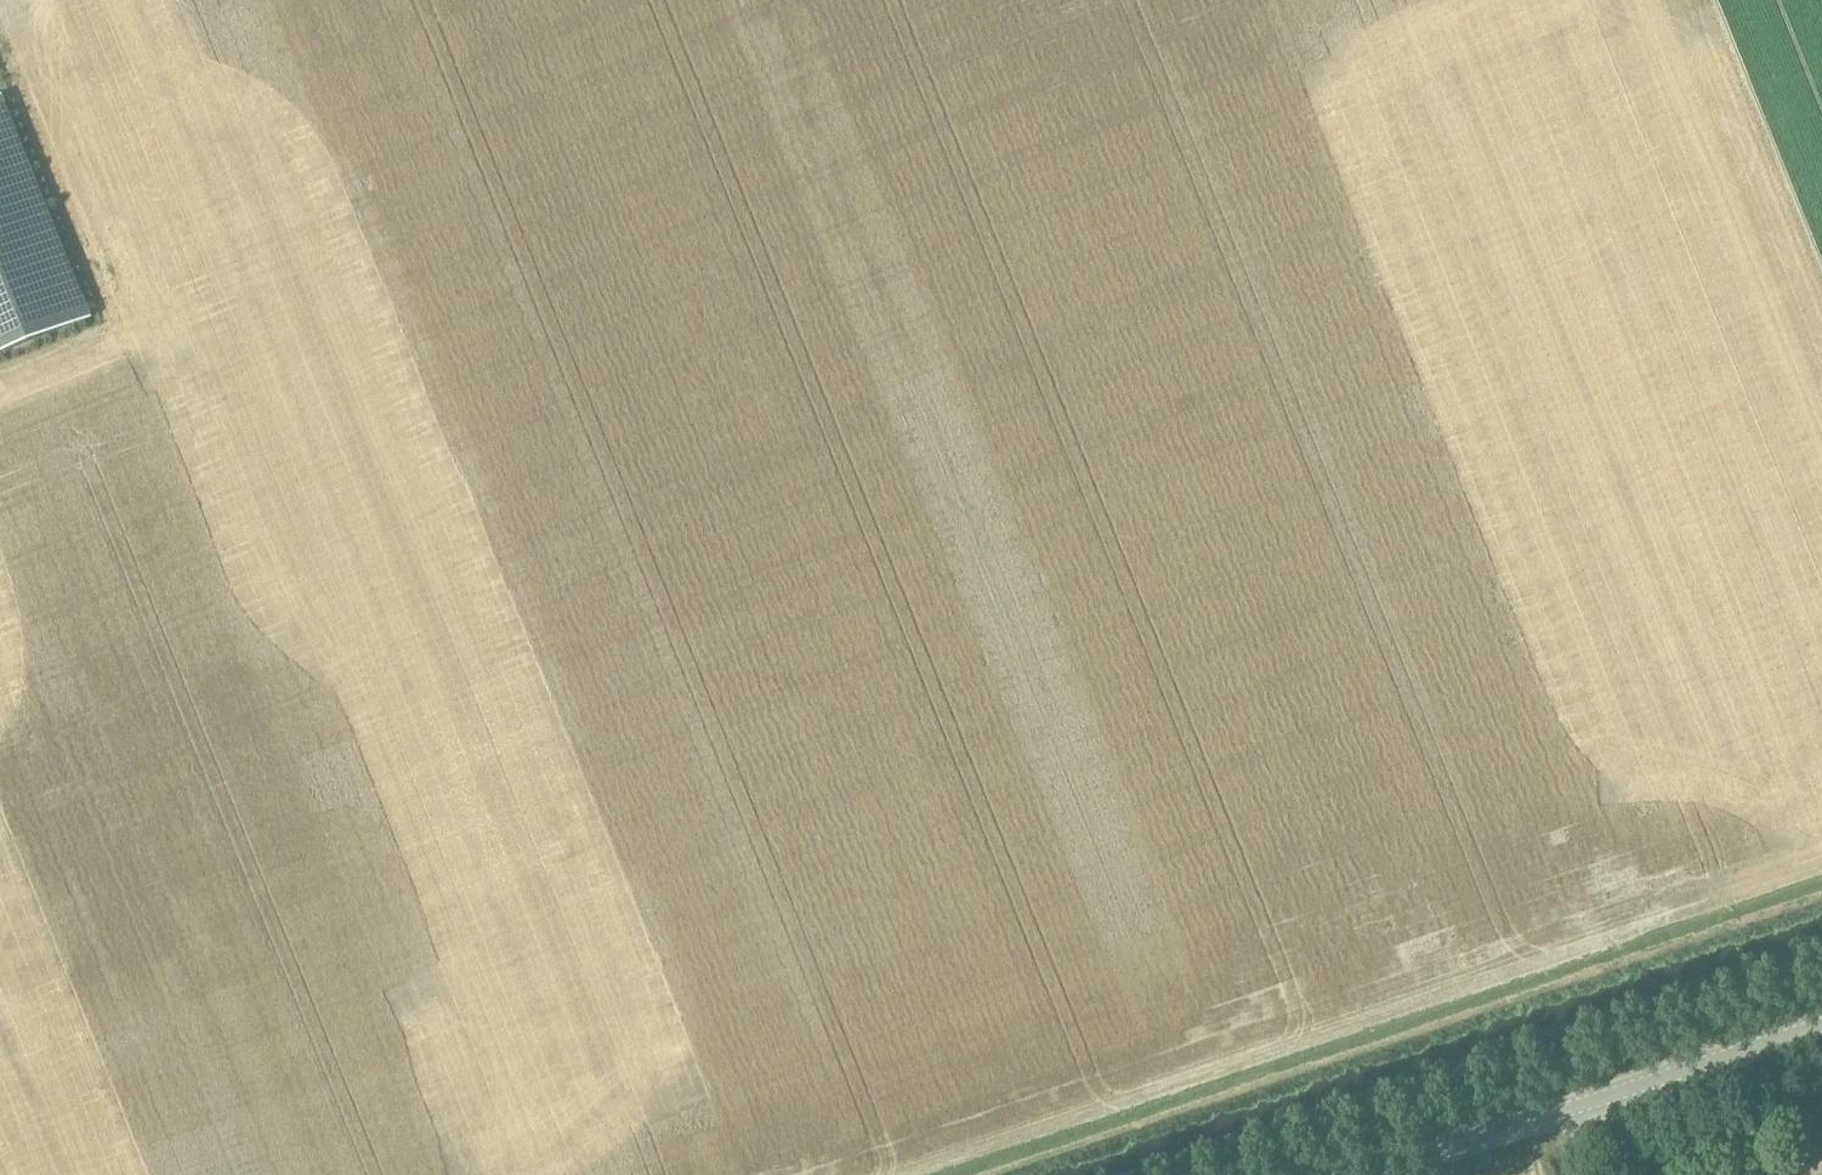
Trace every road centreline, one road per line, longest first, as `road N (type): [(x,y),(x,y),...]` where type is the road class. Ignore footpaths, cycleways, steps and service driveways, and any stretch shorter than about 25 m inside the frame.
road 1 (unclassified): [(1366,1174),(1821,1022)]

